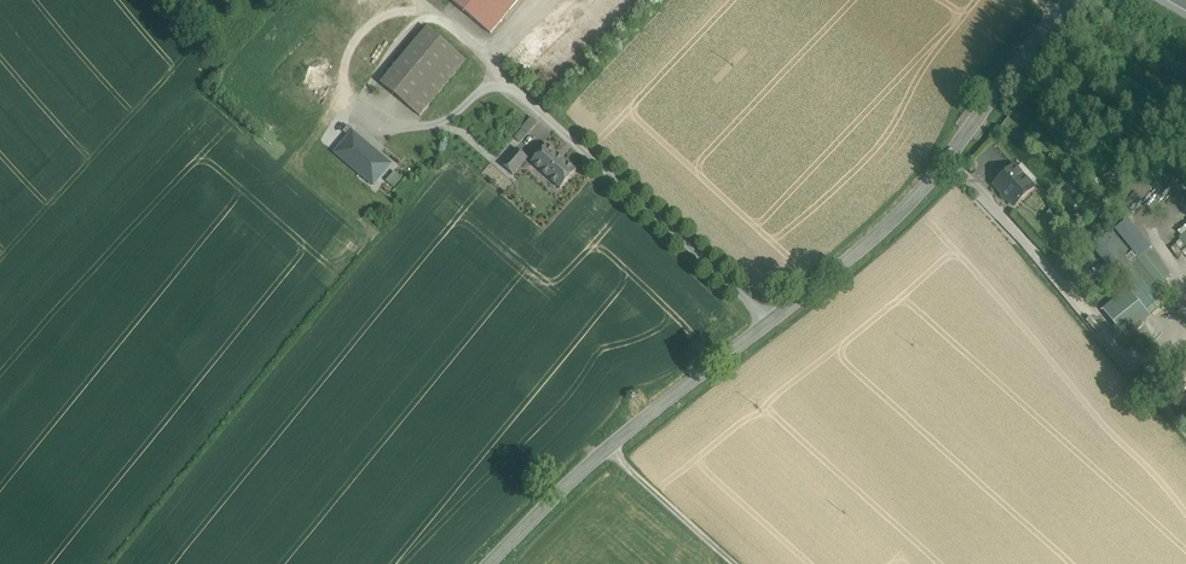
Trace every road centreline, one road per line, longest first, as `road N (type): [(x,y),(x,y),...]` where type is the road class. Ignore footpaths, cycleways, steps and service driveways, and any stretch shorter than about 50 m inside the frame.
road 1 (tertiary): [(1072,0),(897,216),(610,447),(490,563)]

